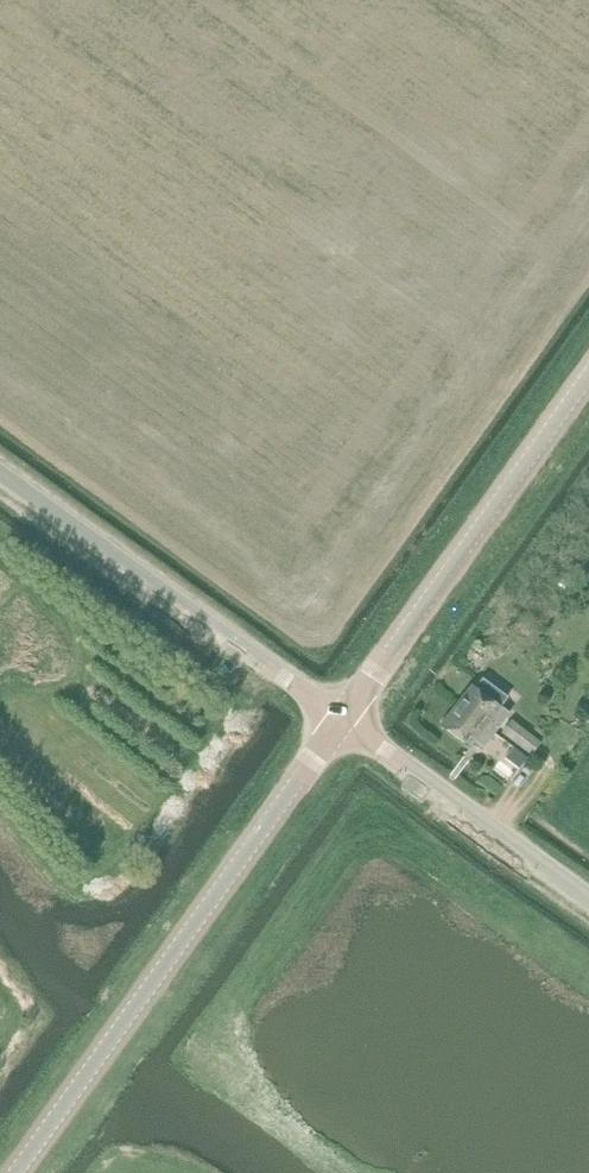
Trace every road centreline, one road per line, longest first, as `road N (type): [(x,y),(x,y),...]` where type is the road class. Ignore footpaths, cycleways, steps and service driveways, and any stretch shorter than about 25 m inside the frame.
road 1 (tertiary): [(21,1172),(343,727)]
road 2 (tertiary): [(343,727),(0,476)]
road 3 (tertiary): [(343,727),(588,386)]
road 4 (tertiary): [(588,905),(343,727)]

